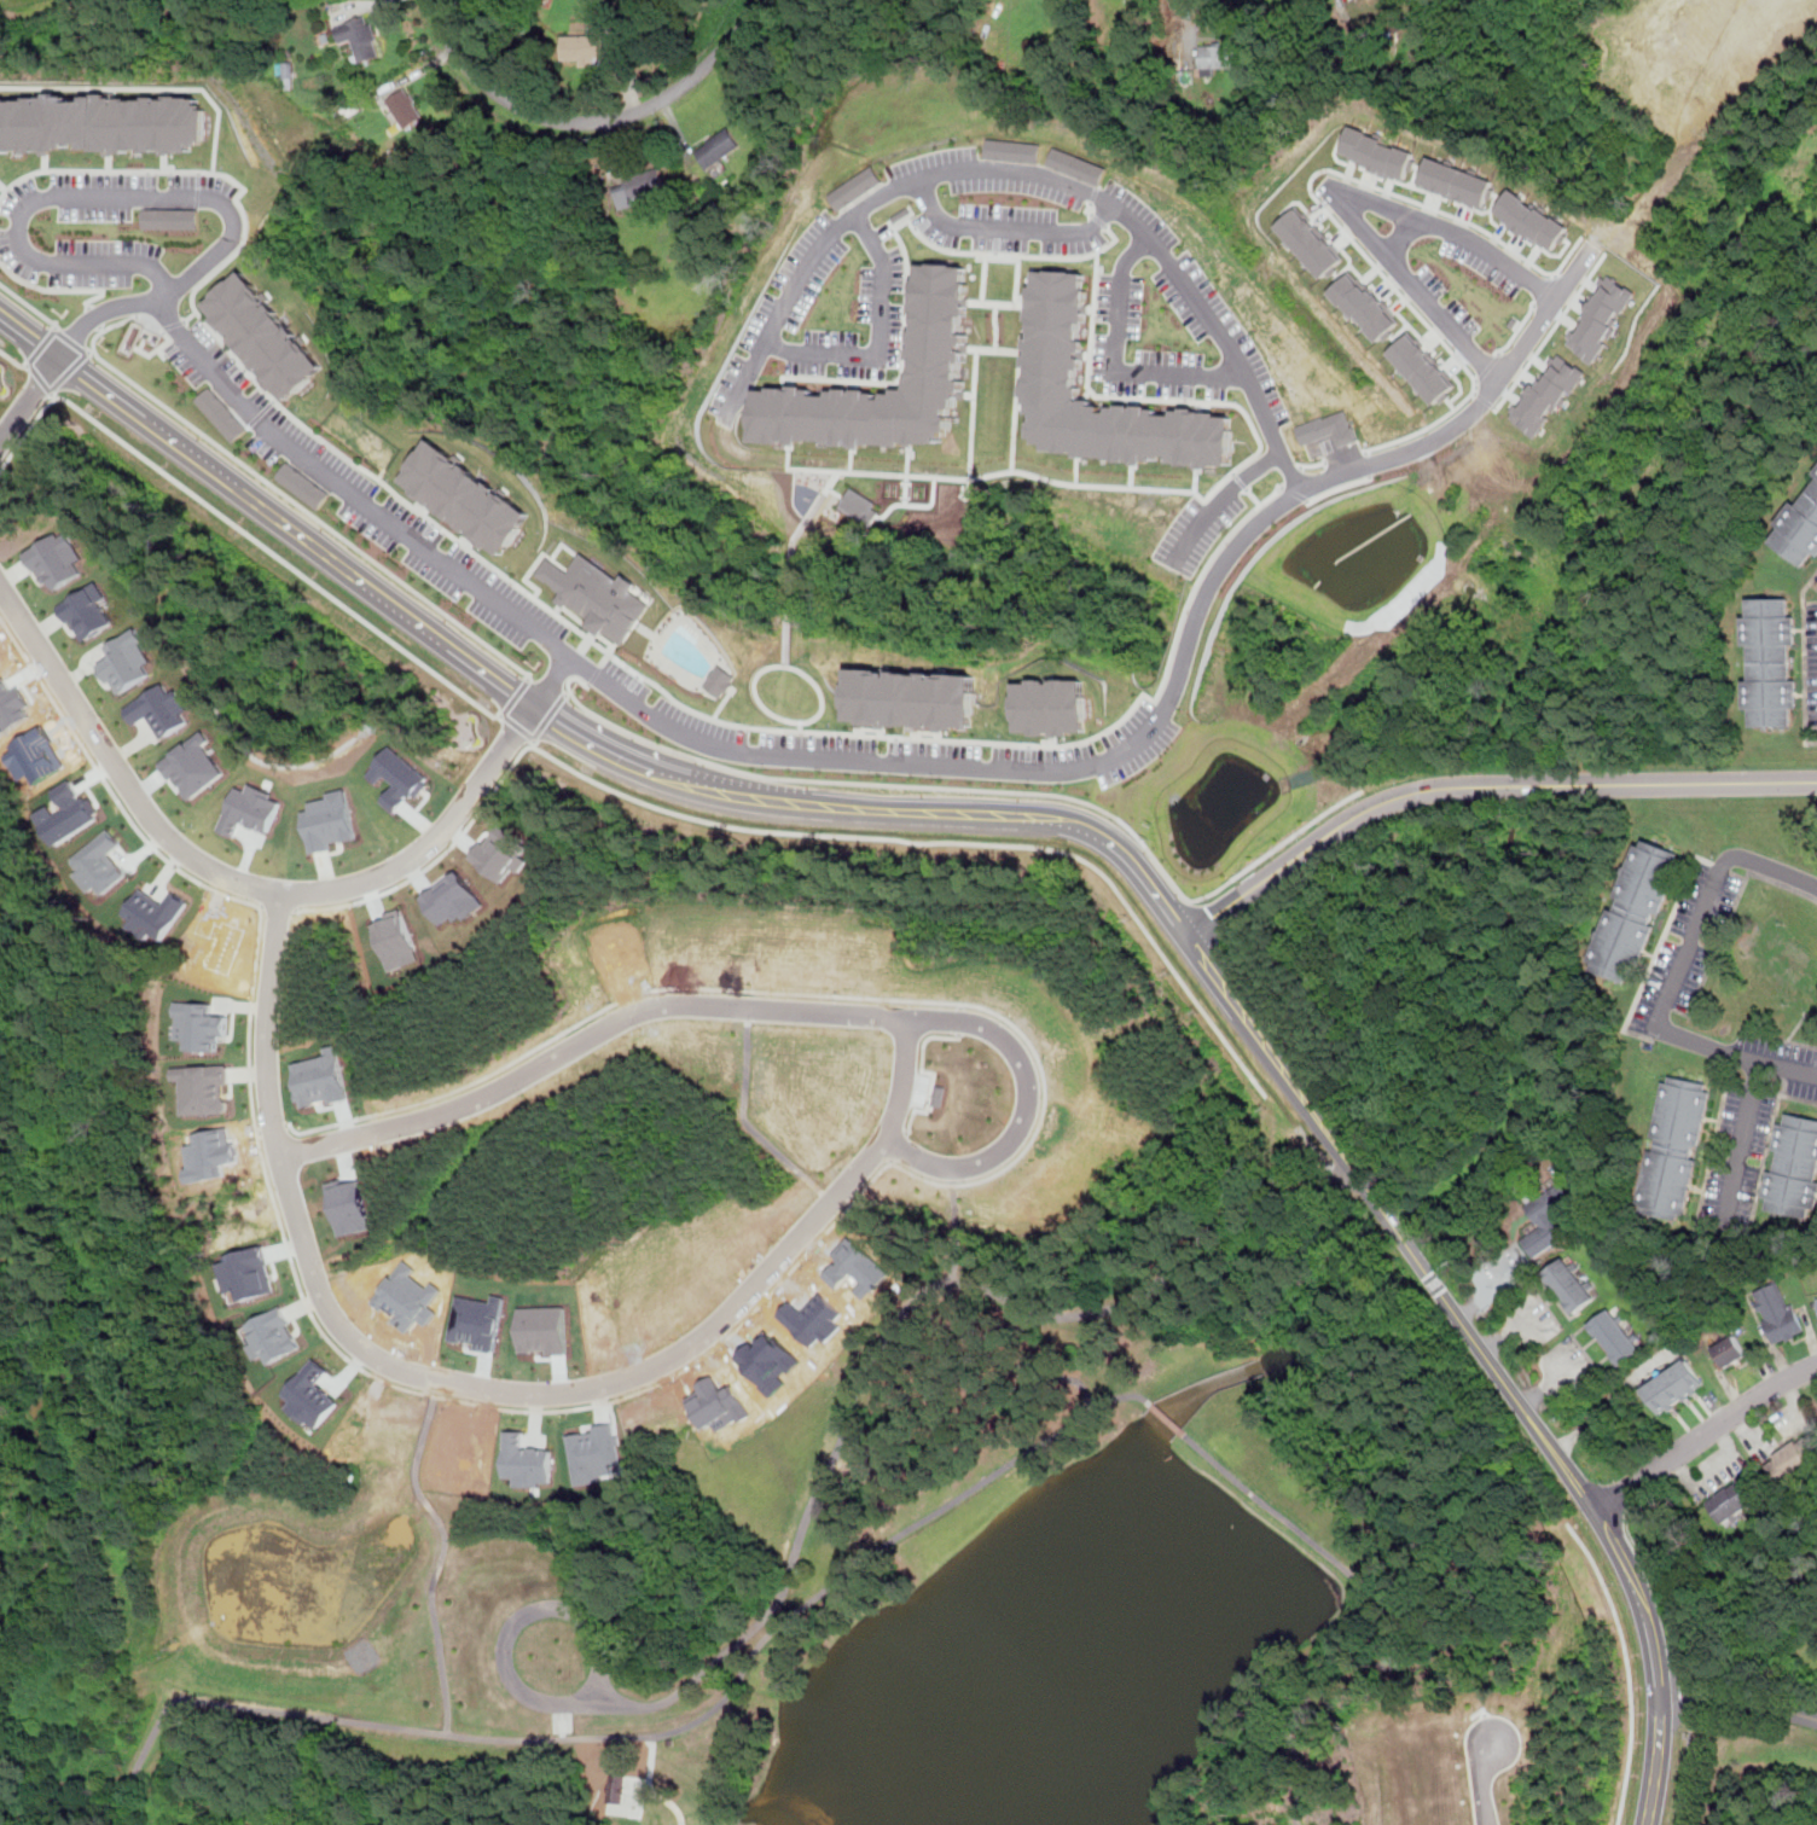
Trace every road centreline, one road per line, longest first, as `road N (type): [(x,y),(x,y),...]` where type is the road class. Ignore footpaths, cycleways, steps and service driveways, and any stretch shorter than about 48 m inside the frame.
road 1 (tertiary): [(0,312),(552,722),(620,759),(674,781),(774,804),(1066,819),(1111,836),(1130,858)]
road 2 (residential): [(284,901),(271,1089),(317,1280),(358,1354),(419,1385),(474,1397),(584,1400),(629,1389),(707,1345),(890,1145),(908,1097),(915,1019)]
road 3 (tertiary): [(1650,1824),(1662,1679),(1653,1629),(1618,1546),(1188,935)]
road 4 (residential): [(890,1145),(950,1172),(1006,1153),(1031,1120),(1034,1098),(1020,1052),(974,1023),(679,1007),(614,1025),(488,1100),(429,1123),(280,1152)]
road 5 (residential): [(534,709),(463,819),(422,860),(330,900),(249,894),(181,853),(153,823),(0,586)]
road 6 (tertiary): [(1188,935),(1362,809),(1424,789),(1816,781)]
road 7 (residential): [(1816,884),(1745,858),(1725,861),(1662,1012),(1674,1035),(1816,1074)]
road 8 (residential): [(764,0),(675,91),(602,120),(558,118),(506,97),(453,45),(436,0)]
road 9 (track): [(1816,19),(1746,70),(1638,217),(1592,243)]
road 10 (residential): [(1816,1363),(1774,1382),(1595,1506)]

